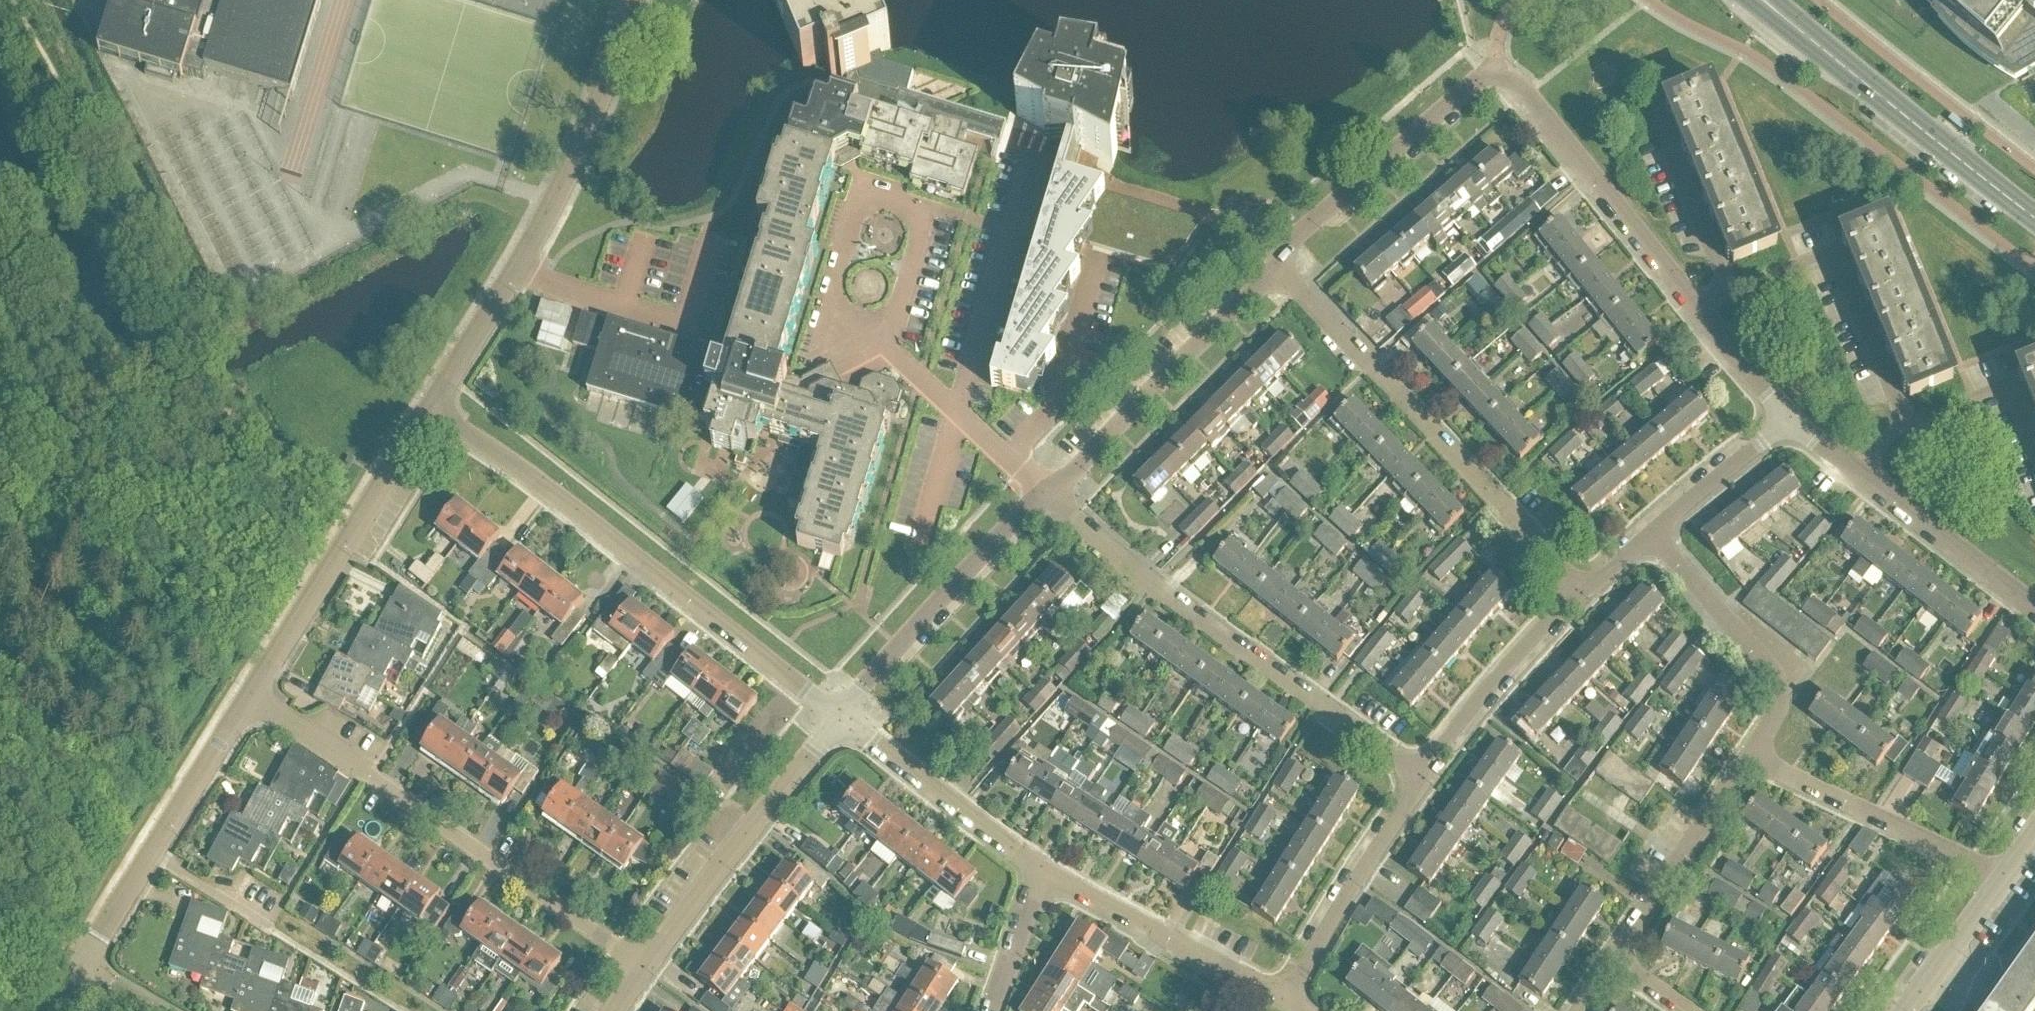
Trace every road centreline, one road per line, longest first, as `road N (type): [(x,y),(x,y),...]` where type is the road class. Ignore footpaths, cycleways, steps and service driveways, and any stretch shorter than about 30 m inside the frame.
road 1 (residential): [(1276,268),(1295,240),(1483,79),(1504,78),(1791,420)]
road 2 (residential): [(842,720),(507,460),(429,412)]
road 3 (residential): [(643,968),(249,699)]
road 4 (residential): [(1418,777),(1051,496)]
road 5 (unclassified): [(632,0),(588,135),(520,266),(429,412)]
road 6 (residential): [(1276,268),(1580,589)]
road 7 (secondary): [(1760,0),(2034,220)]
road 8 (residential): [(889,346),(926,214),(858,195),(821,327)]
road 9 (unclassified): [(249,699),(429,412)]
road 10 (unclassified): [(80,973),(249,699)]
road 11 (residential): [(1051,496),(1276,268)]
road 12 (residential): [(643,968),(842,720)]
road 13 (residential): [(842,720),(1020,513),(1051,496)]
road 14 (residential): [(1791,420),(2034,608)]
road 15 (residential): [(1753,756),(1798,677),(1717,611),(1653,533)]
road 16 (residential): [(2001,882),(1753,756)]
road 17 (residential): [(1040,871),(1285,1002)]
road 18 (residential): [(1418,777),(1285,1002)]
road 19 (residential): [(842,720),(1040,871)]
road 20 (residential): [(1580,589),(1418,777)]
road 21 (residential): [(1615,960),(1753,756)]
road 22 (residential): [(1051,496),(889,346)]
road 23 (residential): [(1791,420),(1653,533)]
road 24 (unclassified): [(1905,1010),(2001,882)]
road 25 (residential): [(1040,871),(993,1010)]

